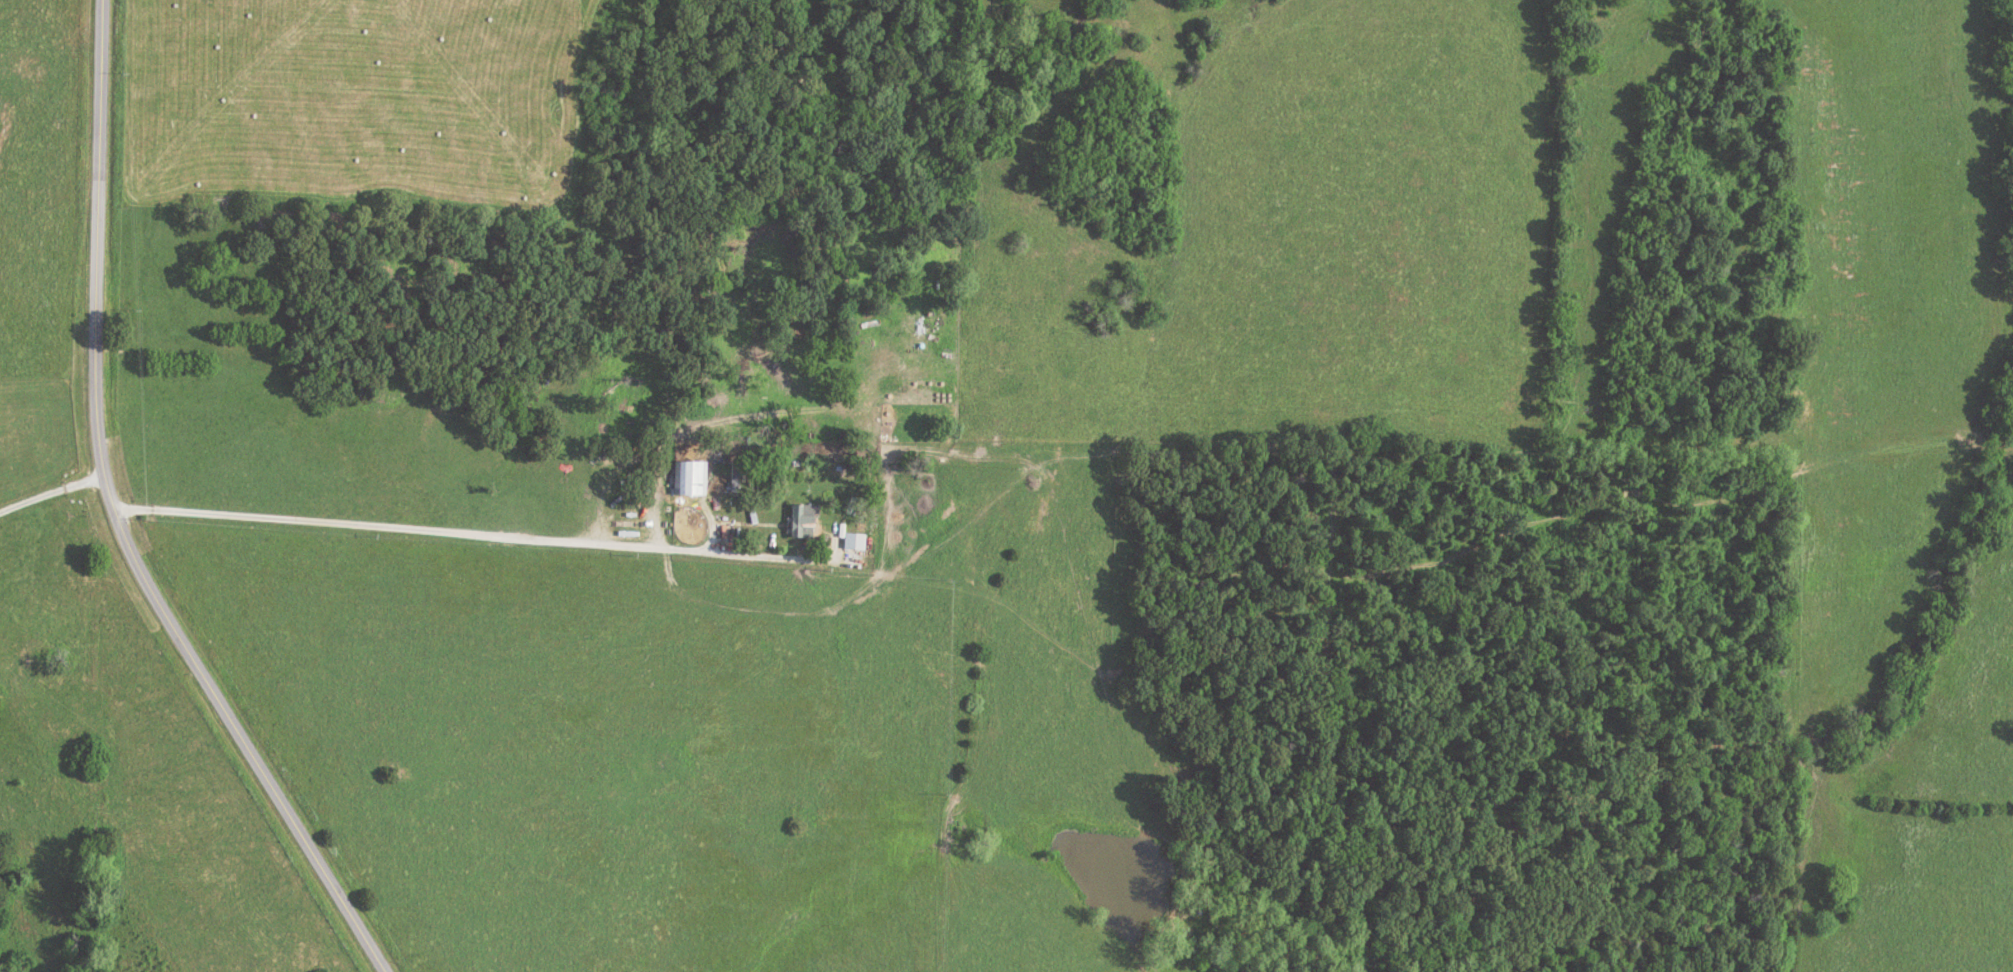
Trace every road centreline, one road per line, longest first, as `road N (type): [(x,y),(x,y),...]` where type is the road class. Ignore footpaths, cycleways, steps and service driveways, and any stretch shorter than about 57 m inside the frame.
road 1 (tertiary): [(384,971),(134,563),(103,479),(96,270),(102,0)]

